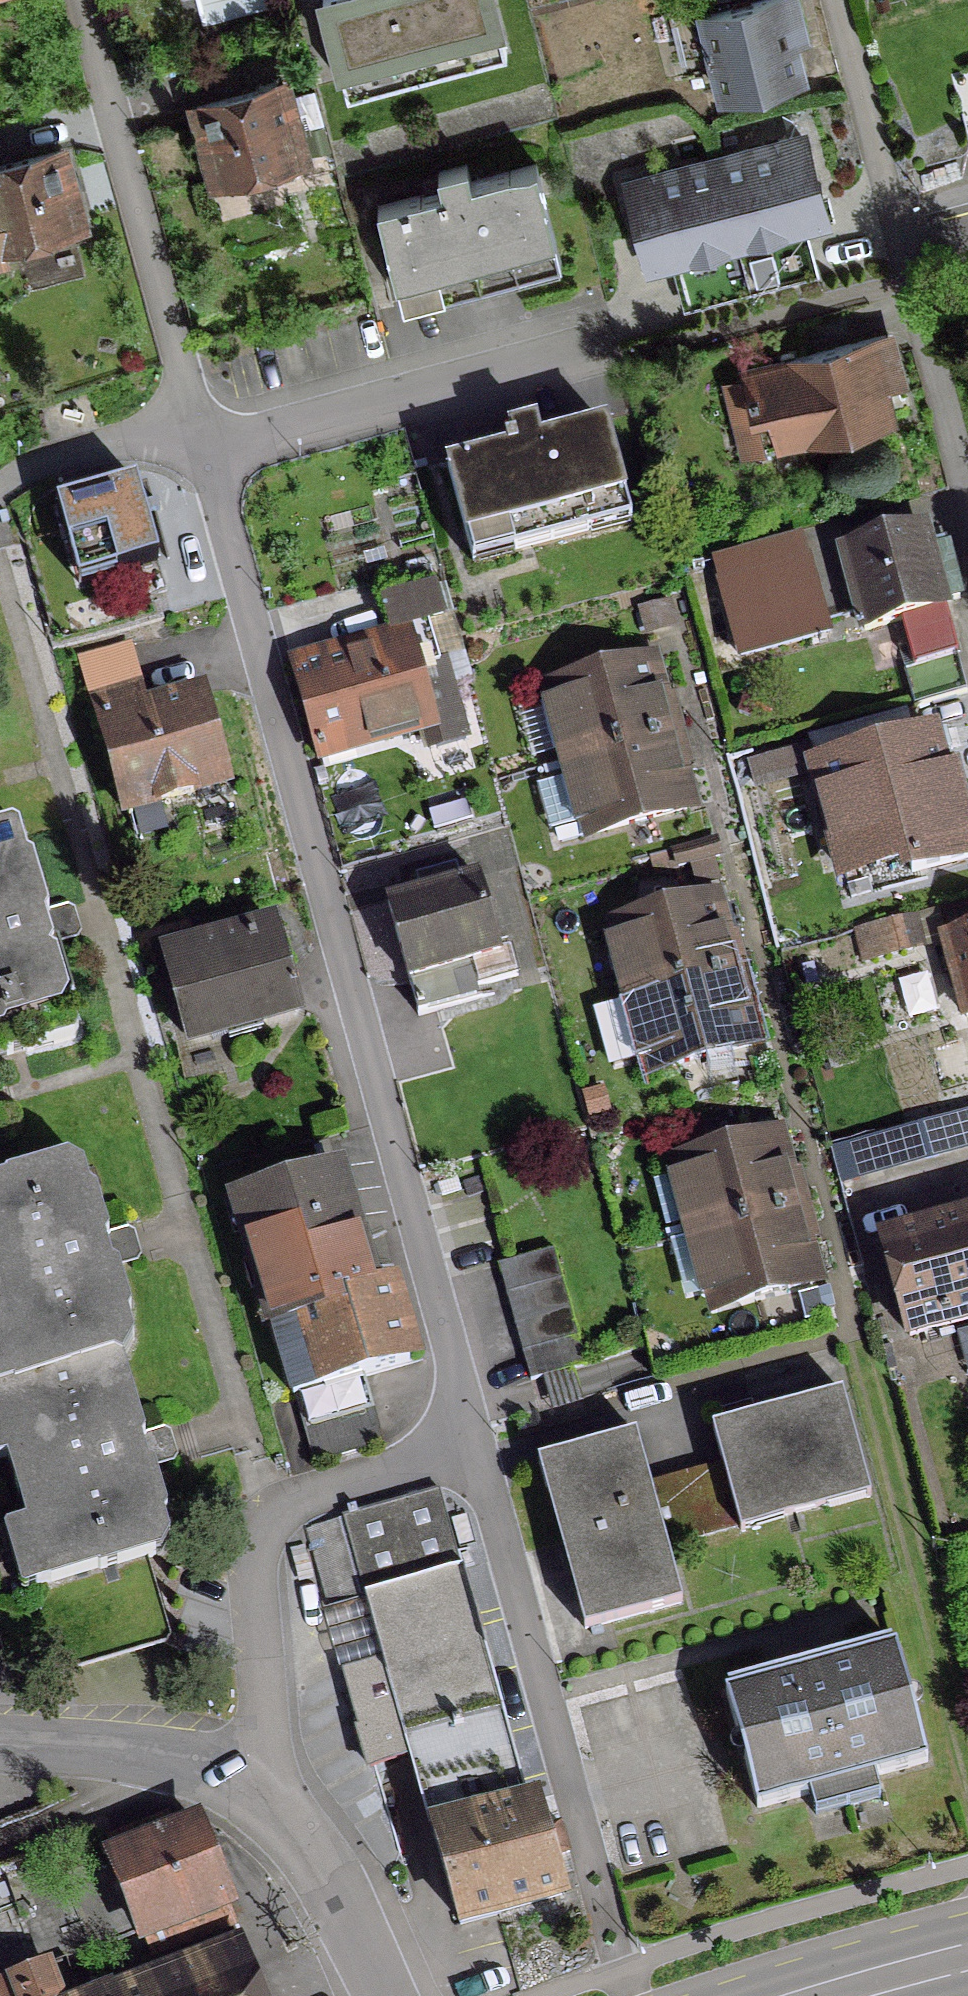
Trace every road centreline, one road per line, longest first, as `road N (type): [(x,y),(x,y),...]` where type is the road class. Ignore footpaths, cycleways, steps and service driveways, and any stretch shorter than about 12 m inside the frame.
road 1 (residential): [(248,1786),(262,1729),(253,1555),(260,1530),(289,1501),(463,1447),(195,446)]
road 2 (residential): [(195,446),(75,0)]
road 3 (residential): [(608,339),(195,446)]
road 4 (residential): [(248,1786),(305,1836),(385,1995)]
road 5 (residential): [(0,1741),(175,1762),(248,1786)]
road 6 (residential): [(195,446),(85,451),(0,493)]
road 7 (tertiary): [(830,1995),(967,1959)]

